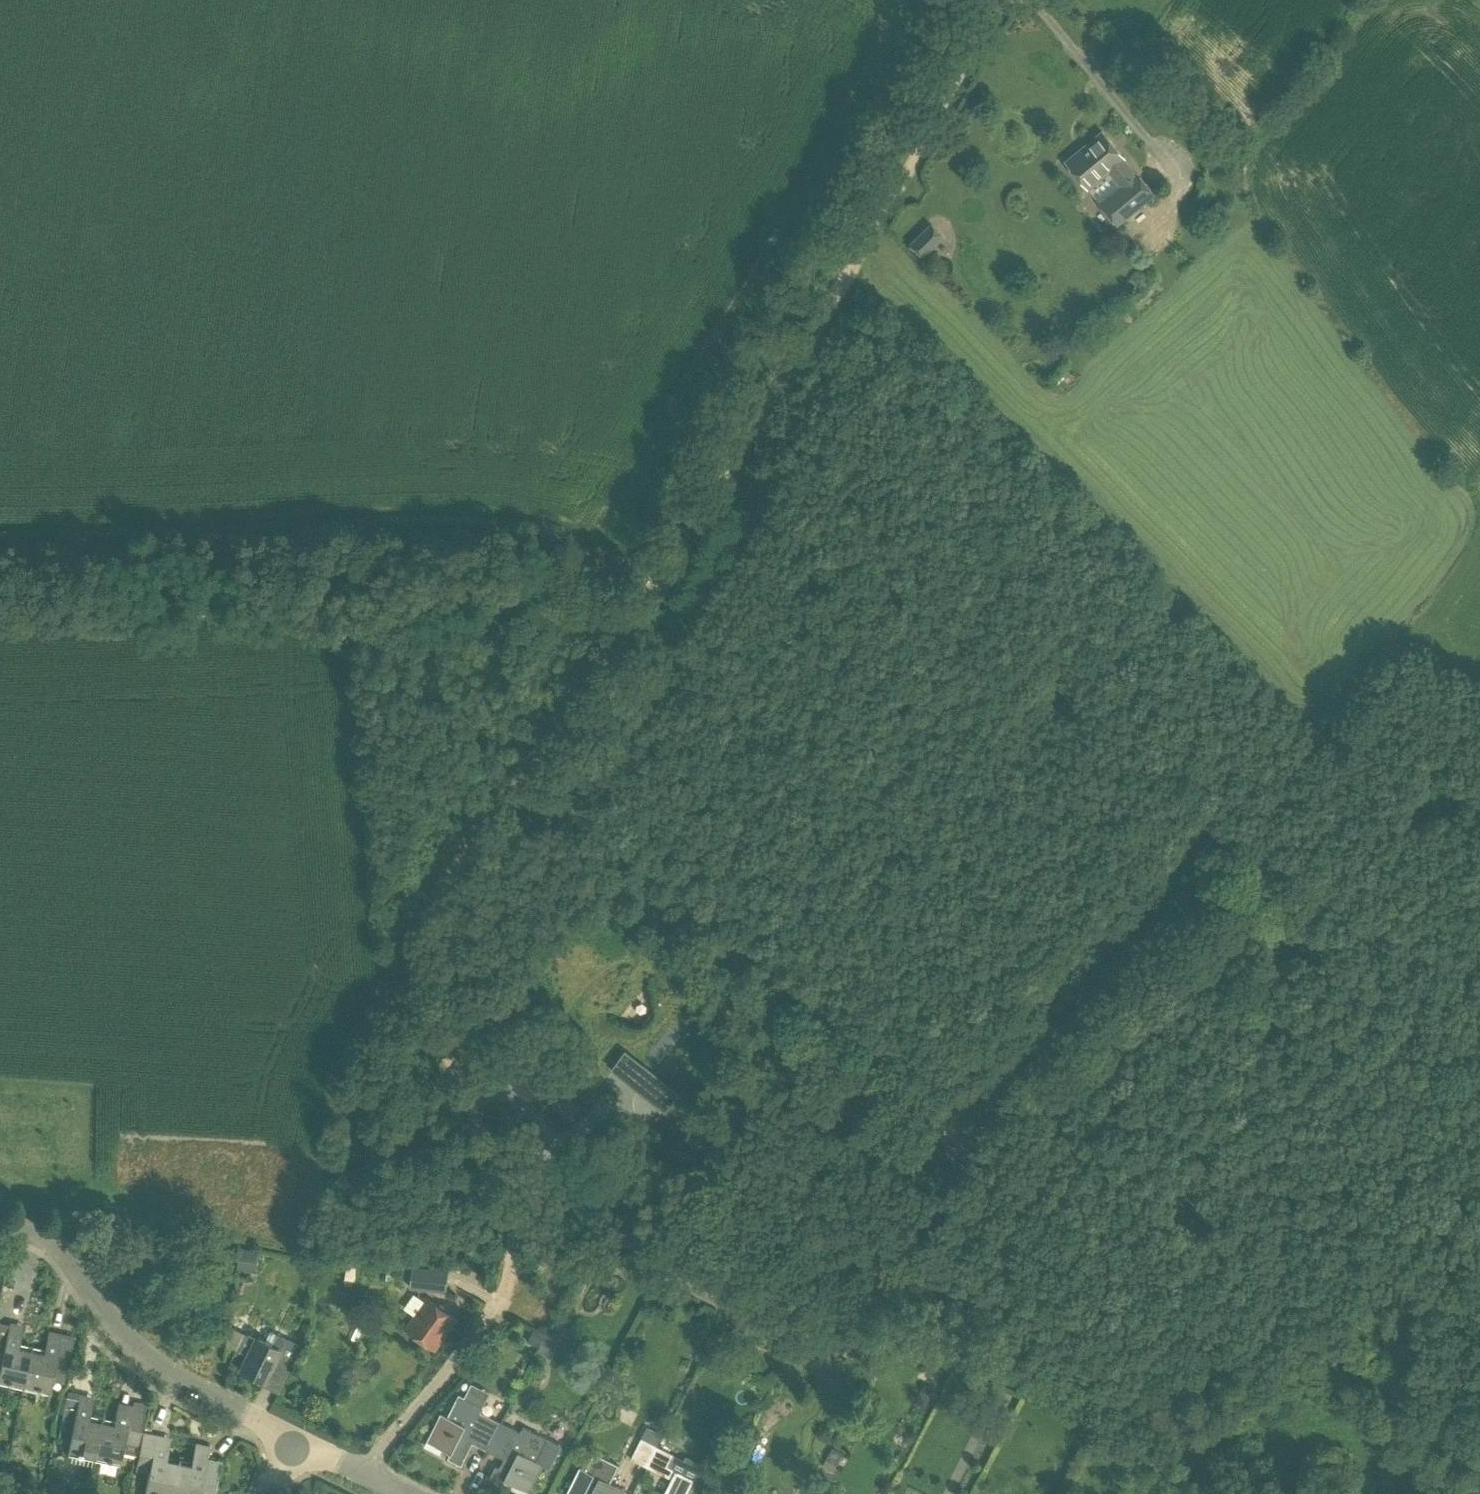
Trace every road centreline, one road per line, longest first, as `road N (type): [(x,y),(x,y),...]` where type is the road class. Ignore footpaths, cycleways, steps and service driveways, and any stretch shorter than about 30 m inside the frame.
road 1 (track): [(514,1252),(494,1160),(422,989),(421,922),(649,604),(1002,0)]
road 2 (residential): [(291,1440),(148,1357),(48,1242),(0,1228)]
road 3 (track): [(800,995),(980,1136)]
road 4 (residential): [(367,1474),(499,1296)]

